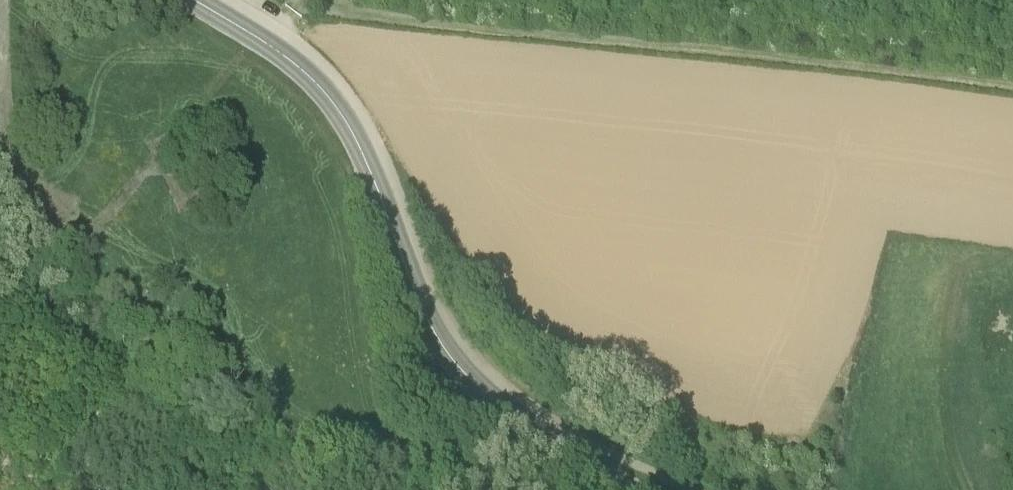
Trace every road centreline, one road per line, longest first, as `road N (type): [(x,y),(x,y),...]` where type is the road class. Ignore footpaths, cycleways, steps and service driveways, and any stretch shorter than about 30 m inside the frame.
road 1 (tertiary): [(642,489),(453,362),(371,169),(319,85),(257,34),(199,0)]
road 2 (track): [(4,0),(10,156),(99,229),(165,150)]
road 3 (track): [(963,267),(950,318),(945,411),(971,489)]

